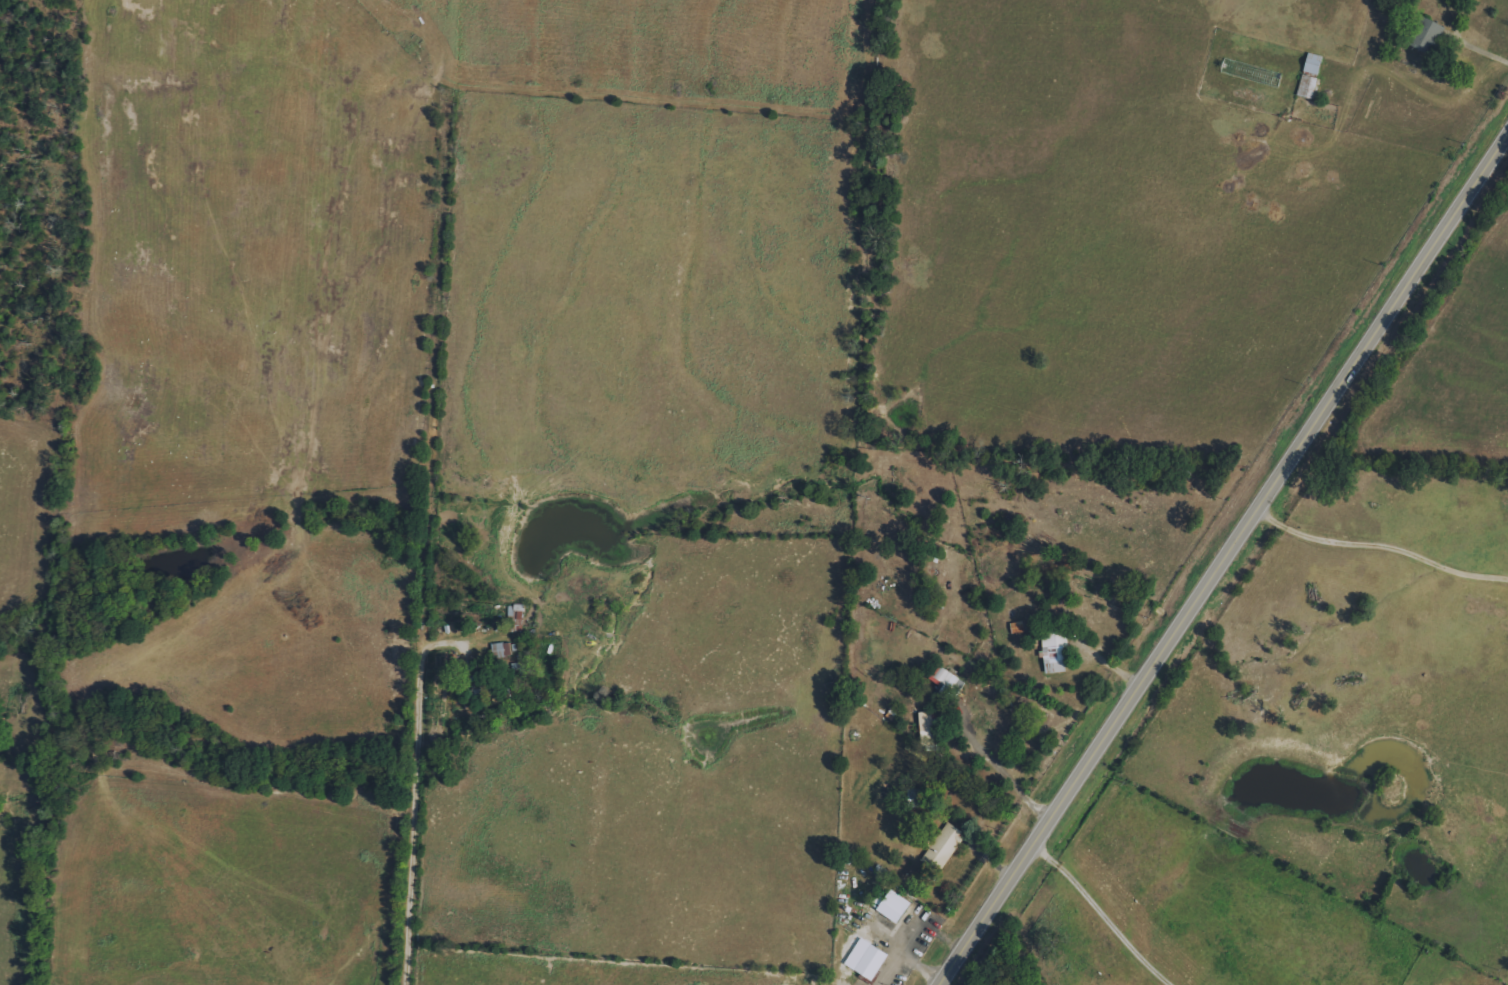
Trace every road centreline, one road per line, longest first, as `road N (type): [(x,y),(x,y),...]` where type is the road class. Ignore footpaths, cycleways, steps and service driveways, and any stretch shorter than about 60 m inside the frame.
road 1 (primary): [(1507,136),(945,984)]
road 2 (residential): [(418,984),(468,0)]

